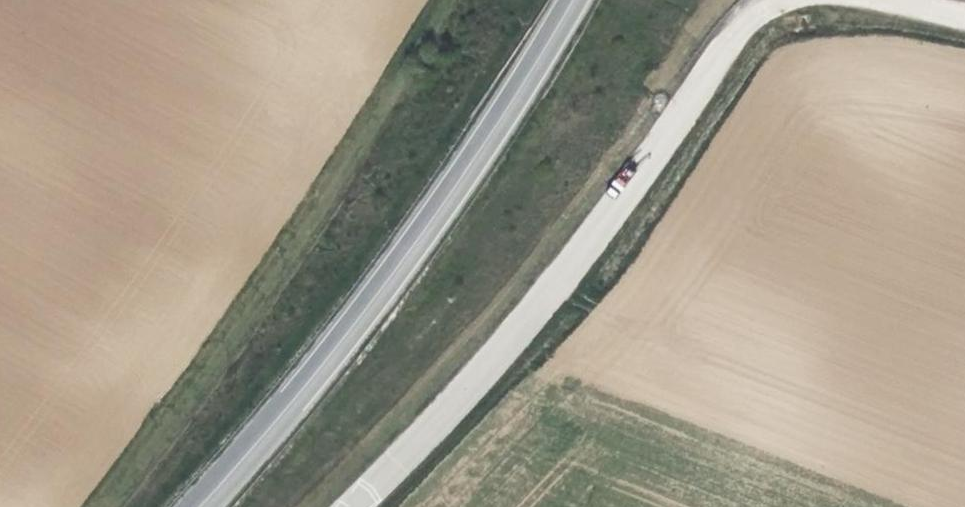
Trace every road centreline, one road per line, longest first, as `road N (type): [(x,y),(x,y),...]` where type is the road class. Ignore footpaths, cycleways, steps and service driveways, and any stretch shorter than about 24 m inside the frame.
road 1 (unclassified): [(771,4),(747,20),(616,211),(517,337),(351,506)]
road 2 (tertiary): [(199,506),(327,356),(450,192),(573,0)]

